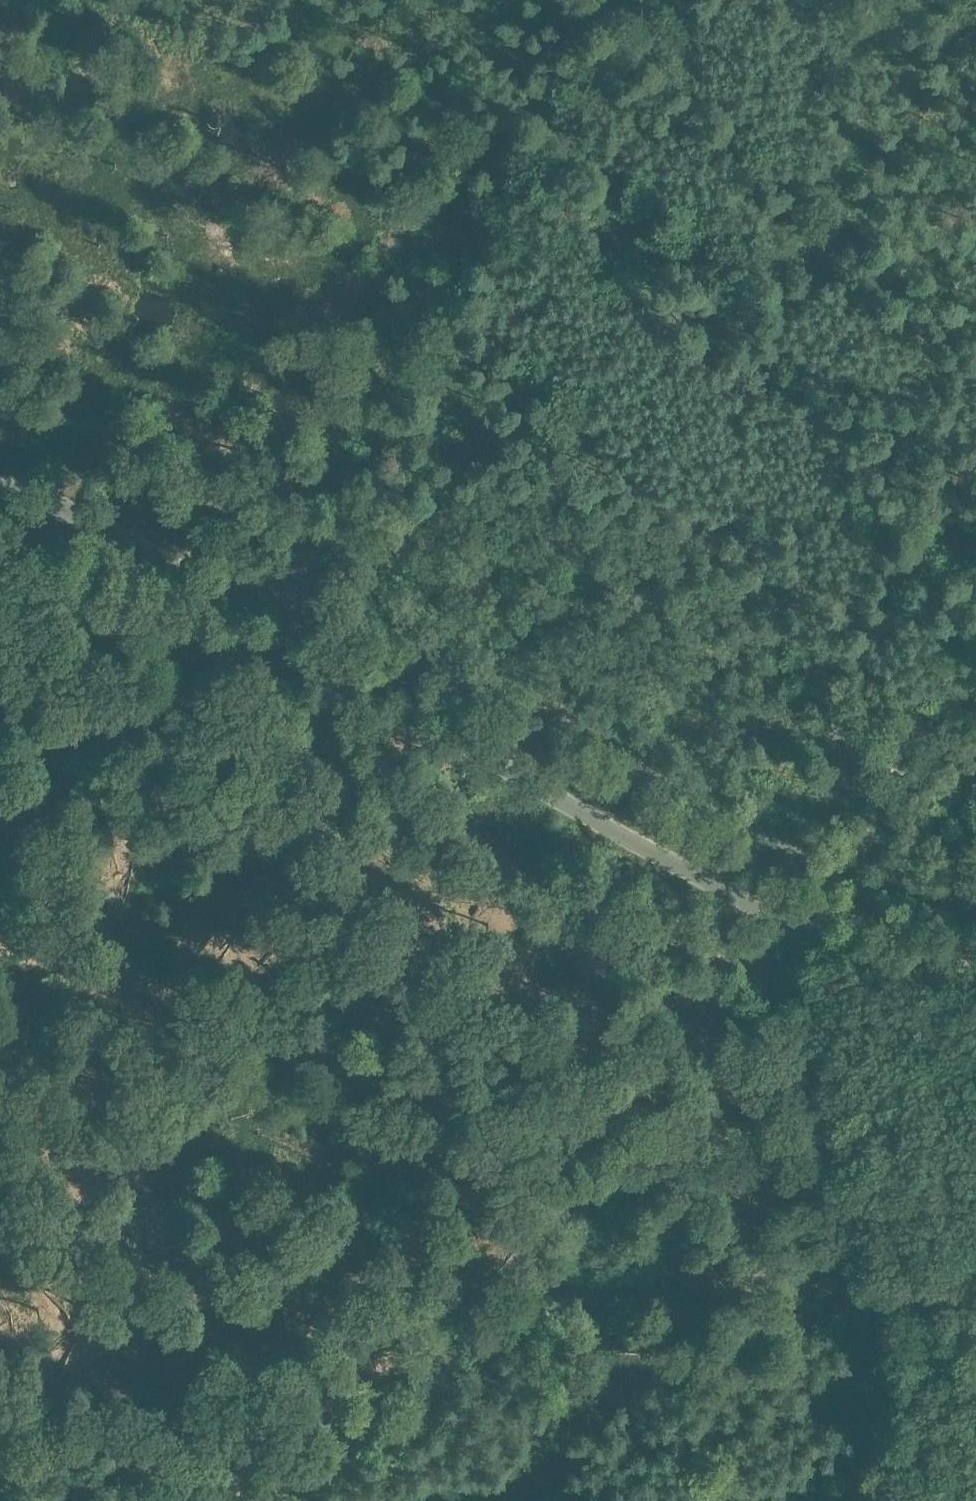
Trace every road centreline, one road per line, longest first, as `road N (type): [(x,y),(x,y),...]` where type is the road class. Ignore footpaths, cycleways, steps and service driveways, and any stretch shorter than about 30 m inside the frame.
road 1 (tertiary): [(975,987),(871,959),(694,875),(112,530),(0,488)]
road 2 (track): [(807,933),(801,999),(832,1186),(872,1401),(905,1500)]
road 3 (track): [(807,933),(918,719),(975,694)]

